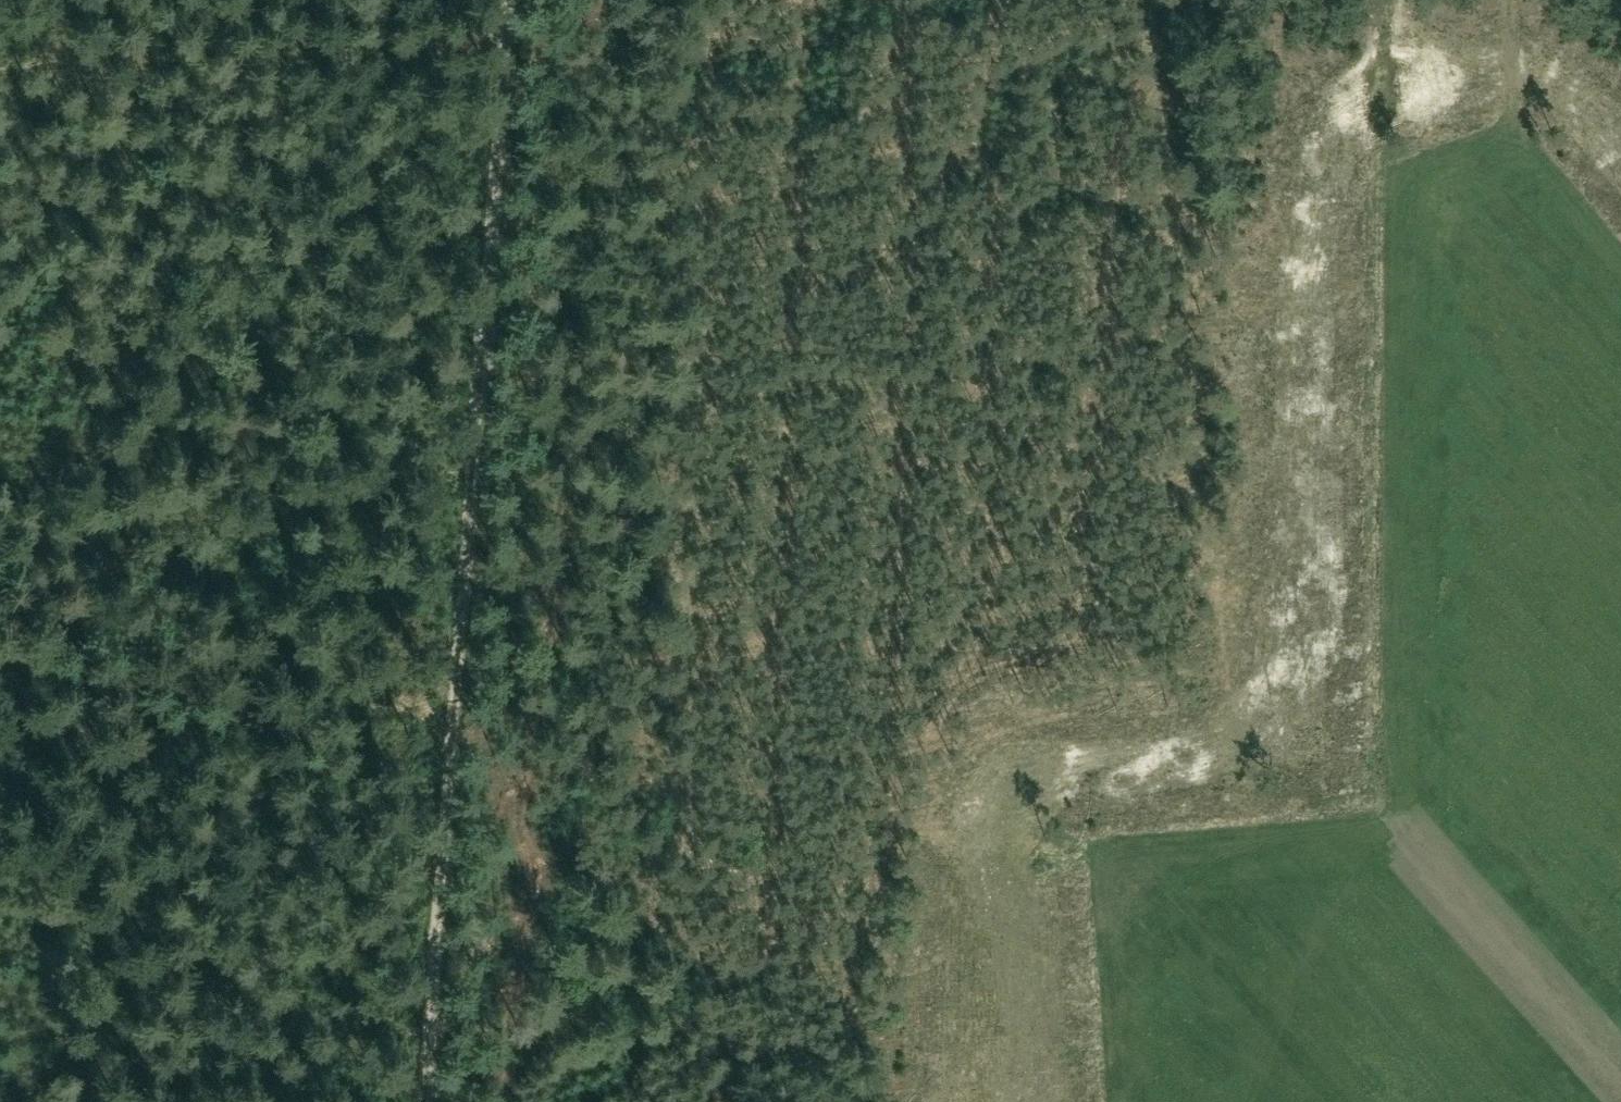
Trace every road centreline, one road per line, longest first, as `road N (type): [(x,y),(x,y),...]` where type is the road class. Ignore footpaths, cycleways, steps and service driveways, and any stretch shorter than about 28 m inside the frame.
road 1 (track): [(409,1101),(506,0)]
road 2 (track): [(0,67),(503,40)]

